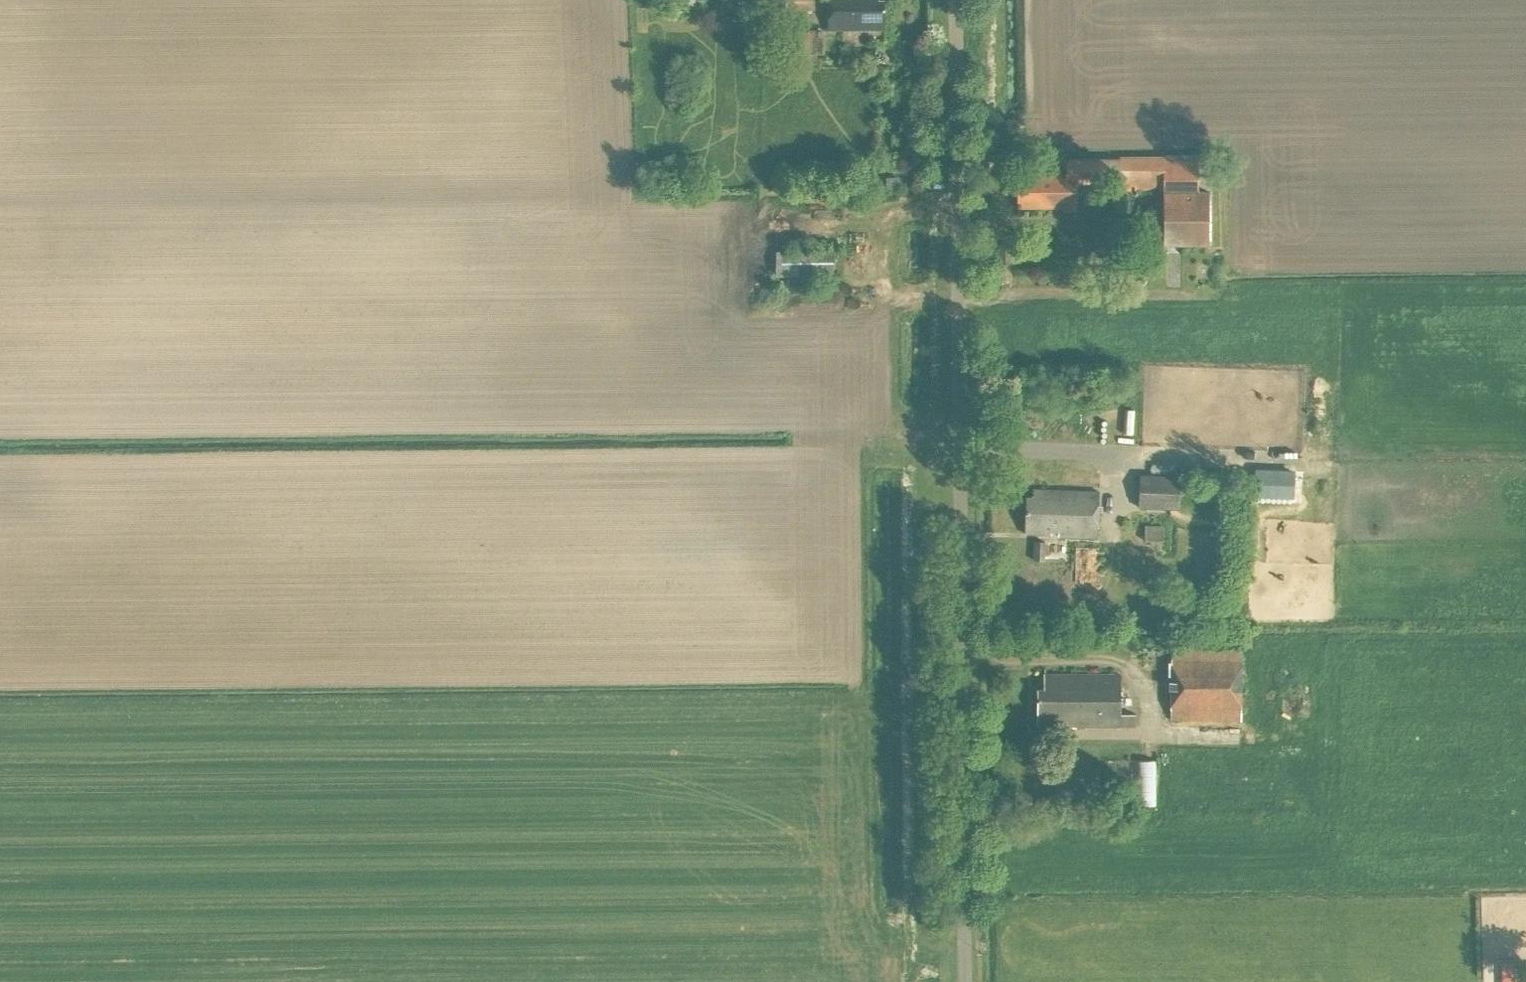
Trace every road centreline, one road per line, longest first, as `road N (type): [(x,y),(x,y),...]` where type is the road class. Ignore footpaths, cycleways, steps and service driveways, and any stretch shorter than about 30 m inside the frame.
road 1 (unclassified): [(955,0),(965,981)]

